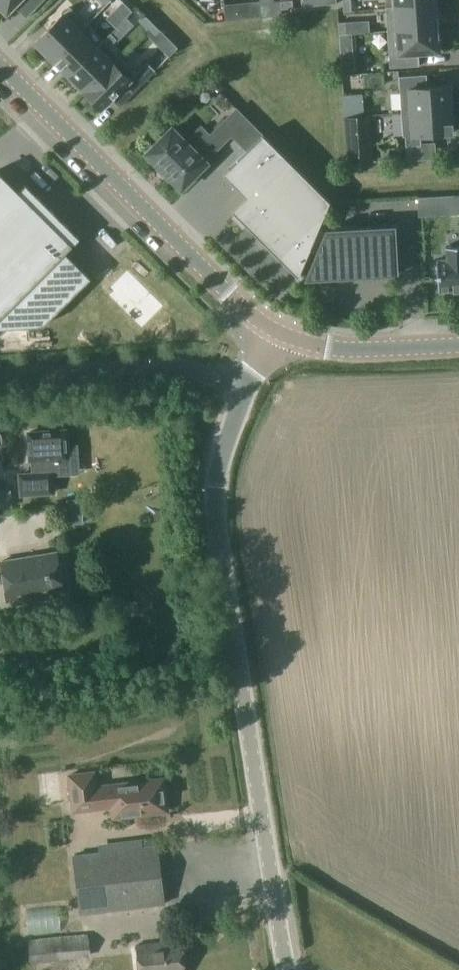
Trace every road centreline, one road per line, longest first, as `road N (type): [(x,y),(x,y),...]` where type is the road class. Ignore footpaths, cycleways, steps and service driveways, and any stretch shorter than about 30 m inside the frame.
road 1 (unclassified): [(286,969),(212,485),(247,390)]
road 2 (tertiary): [(0,67),(277,332)]
road 3 (unclassified): [(247,390),(191,369),(120,364),(0,375)]
road 4 (tertiary): [(277,332),(346,350),(458,346)]

